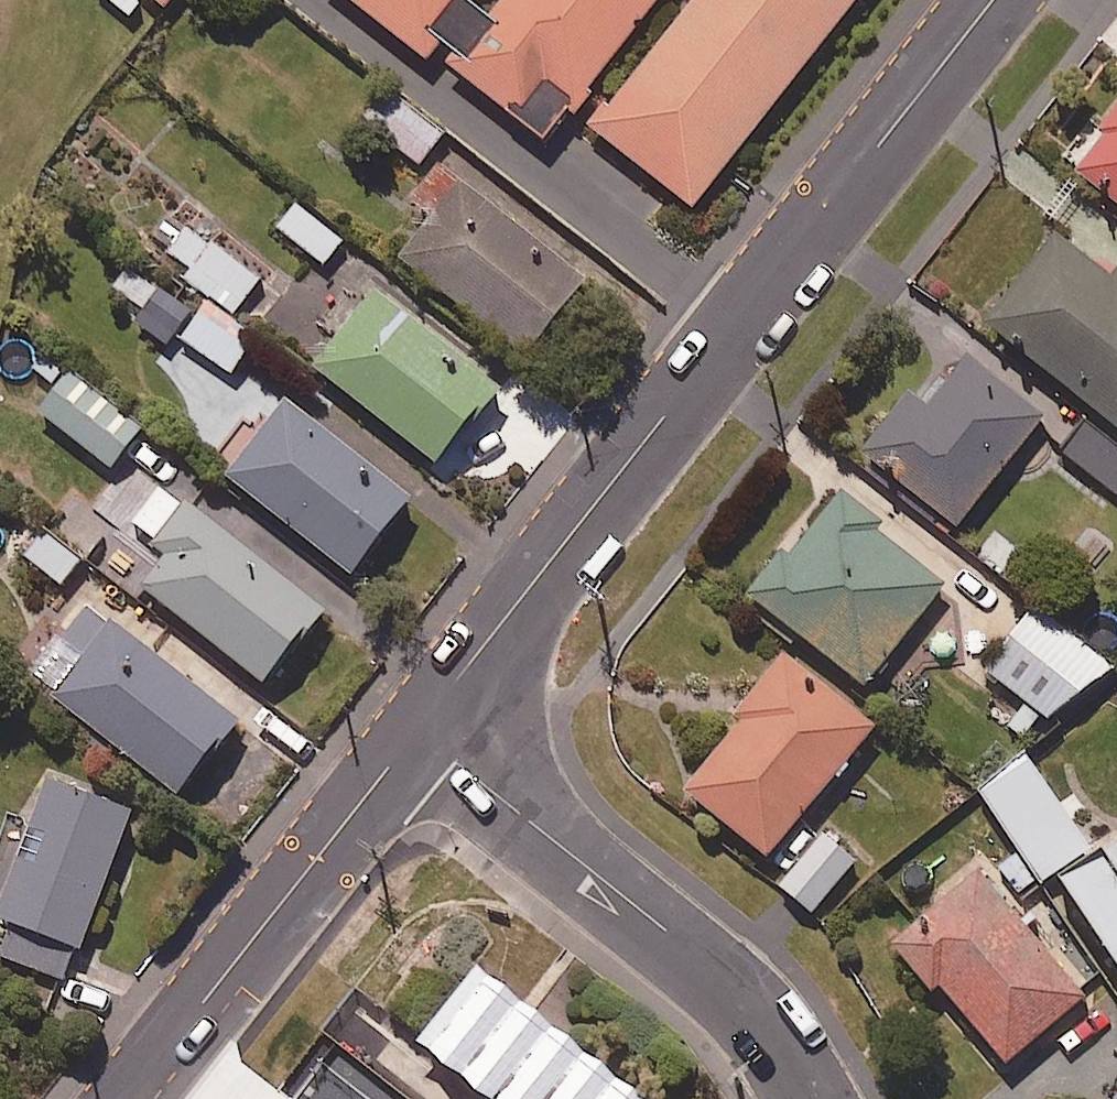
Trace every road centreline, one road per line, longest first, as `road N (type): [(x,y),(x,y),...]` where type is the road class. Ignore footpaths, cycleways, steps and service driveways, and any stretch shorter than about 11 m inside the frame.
road 1 (tertiary): [(417,730),(992,0)]
road 2 (residential): [(417,730),(726,982),(811,1098)]
road 3 (tertiary): [(124,1098),(417,730)]

